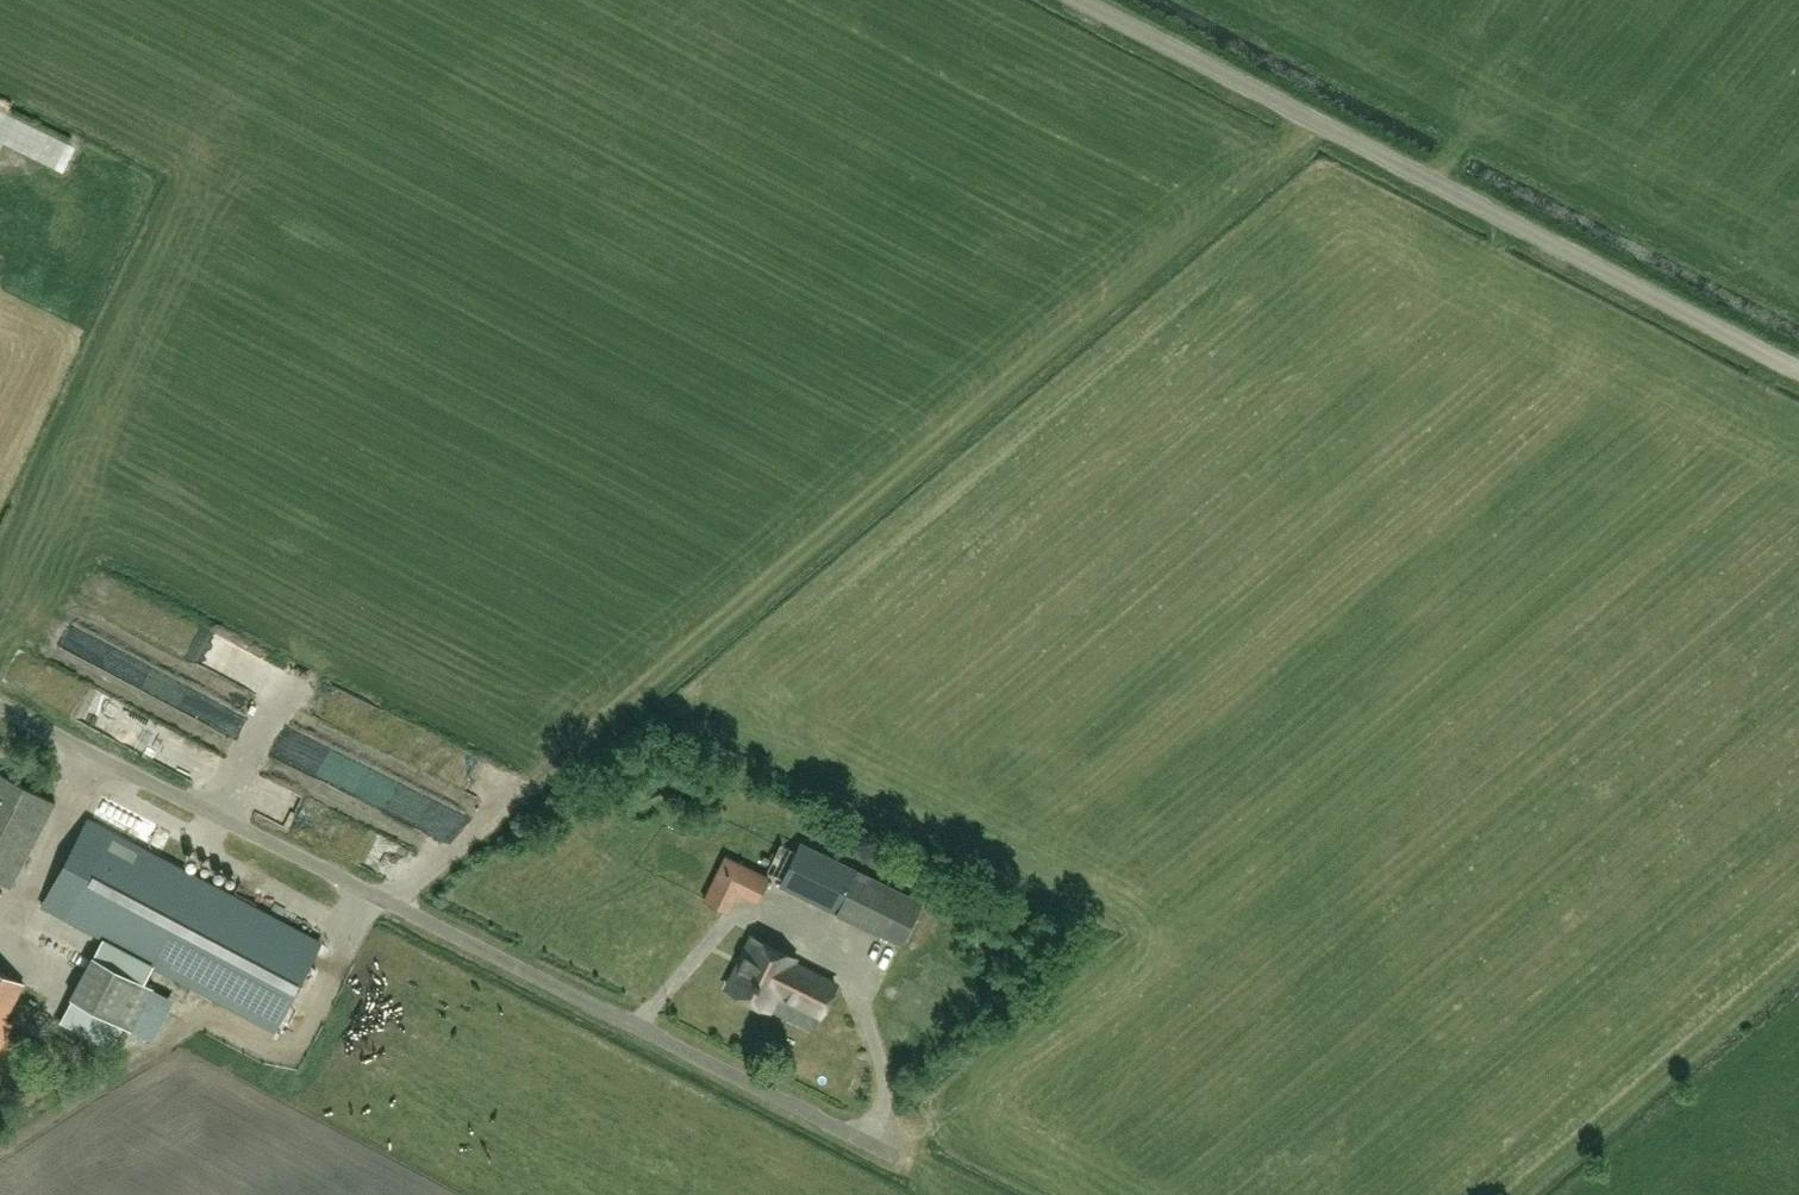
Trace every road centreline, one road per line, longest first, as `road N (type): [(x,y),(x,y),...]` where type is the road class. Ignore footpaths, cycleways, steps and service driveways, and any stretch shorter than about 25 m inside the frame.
road 1 (unclassified): [(899,1150),(0,711)]
road 2 (unclassified): [(1798,369),(1082,0)]

